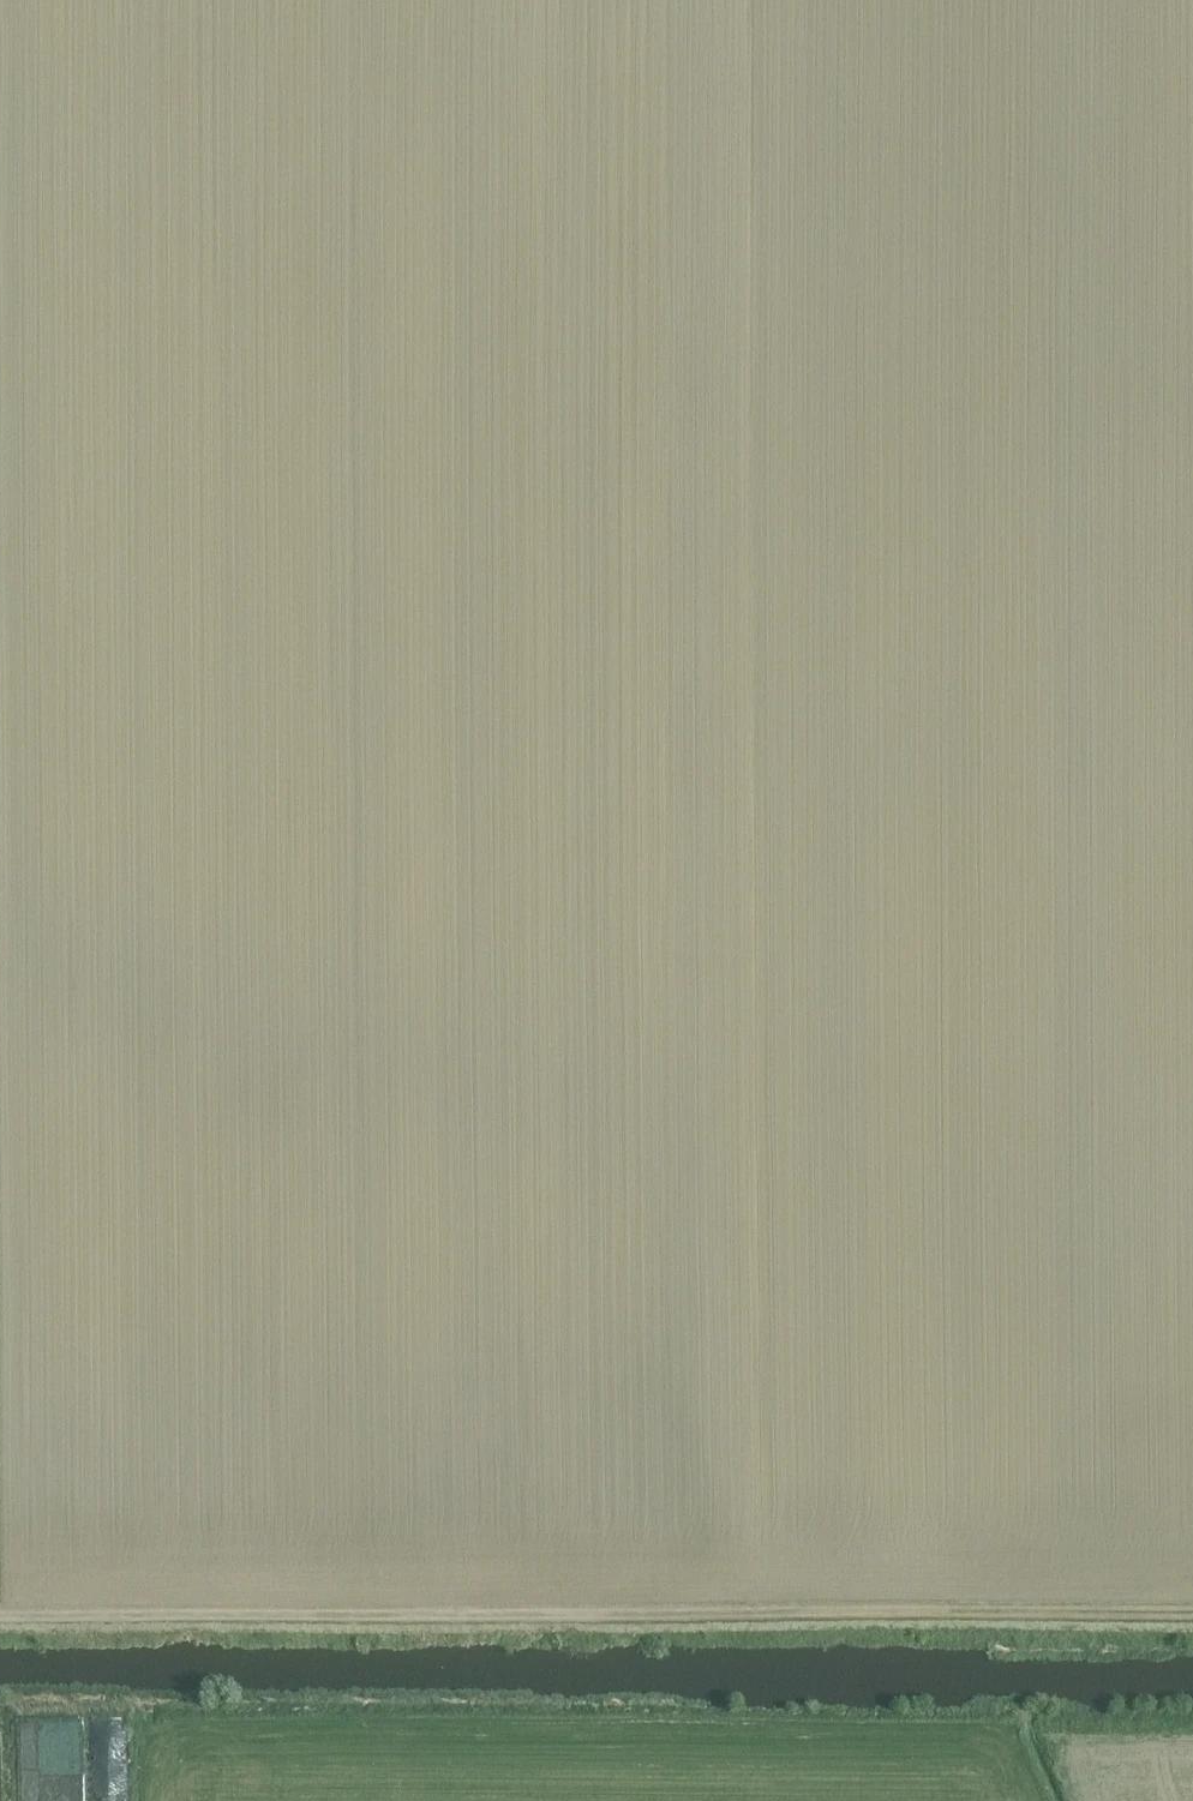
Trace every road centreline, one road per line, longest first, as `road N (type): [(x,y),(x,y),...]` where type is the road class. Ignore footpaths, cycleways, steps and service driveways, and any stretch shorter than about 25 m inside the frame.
road 1 (track): [(0,1609),(1192,1603)]

